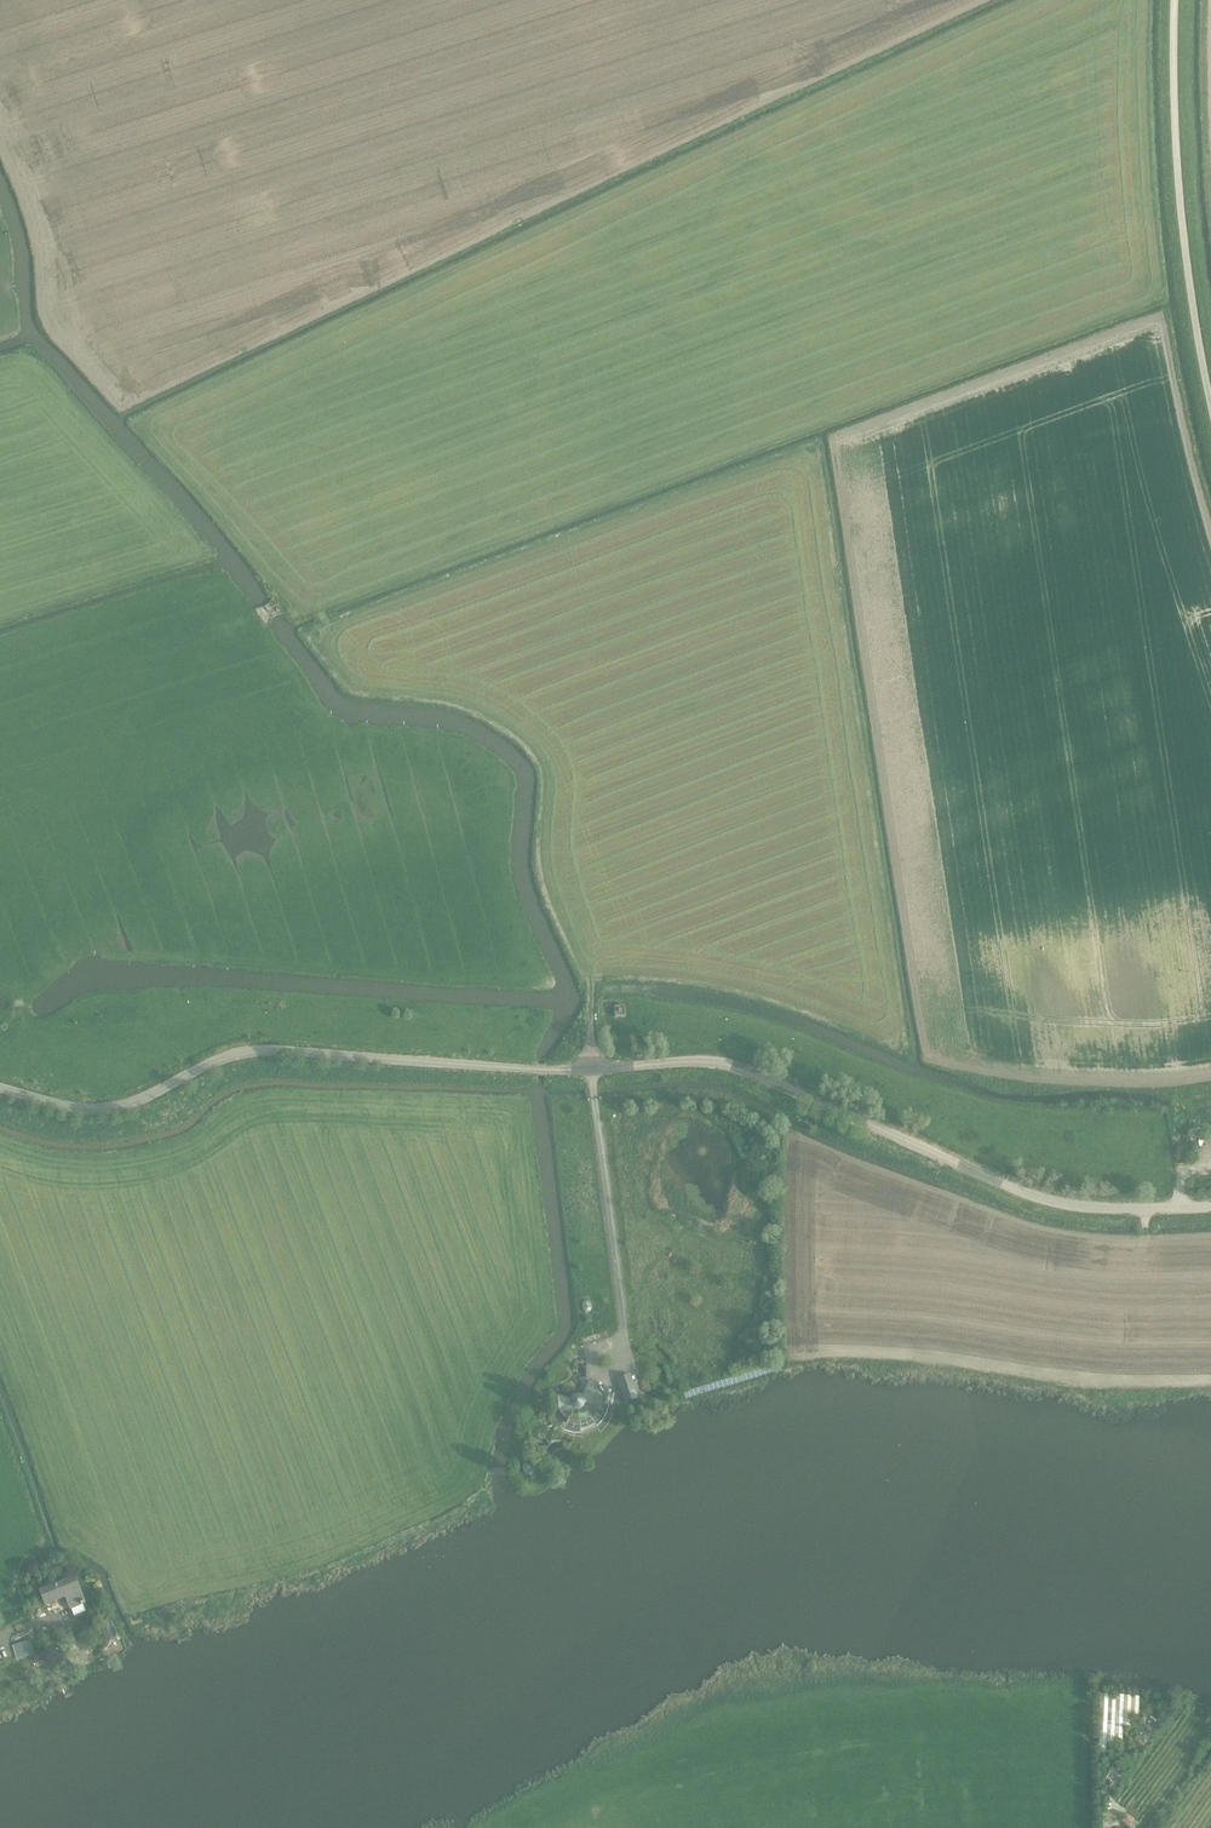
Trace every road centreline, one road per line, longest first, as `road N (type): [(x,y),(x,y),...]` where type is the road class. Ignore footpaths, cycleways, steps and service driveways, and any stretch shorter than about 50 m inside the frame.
road 1 (unclassified): [(0,1092),(58,1107),(118,1110),(211,1063),(277,1050),(560,1071),(723,1064),(1038,1196),(1100,1207),(1210,1205)]
road 2 (unclassified): [(1210,404),(1183,225),(1175,0)]

